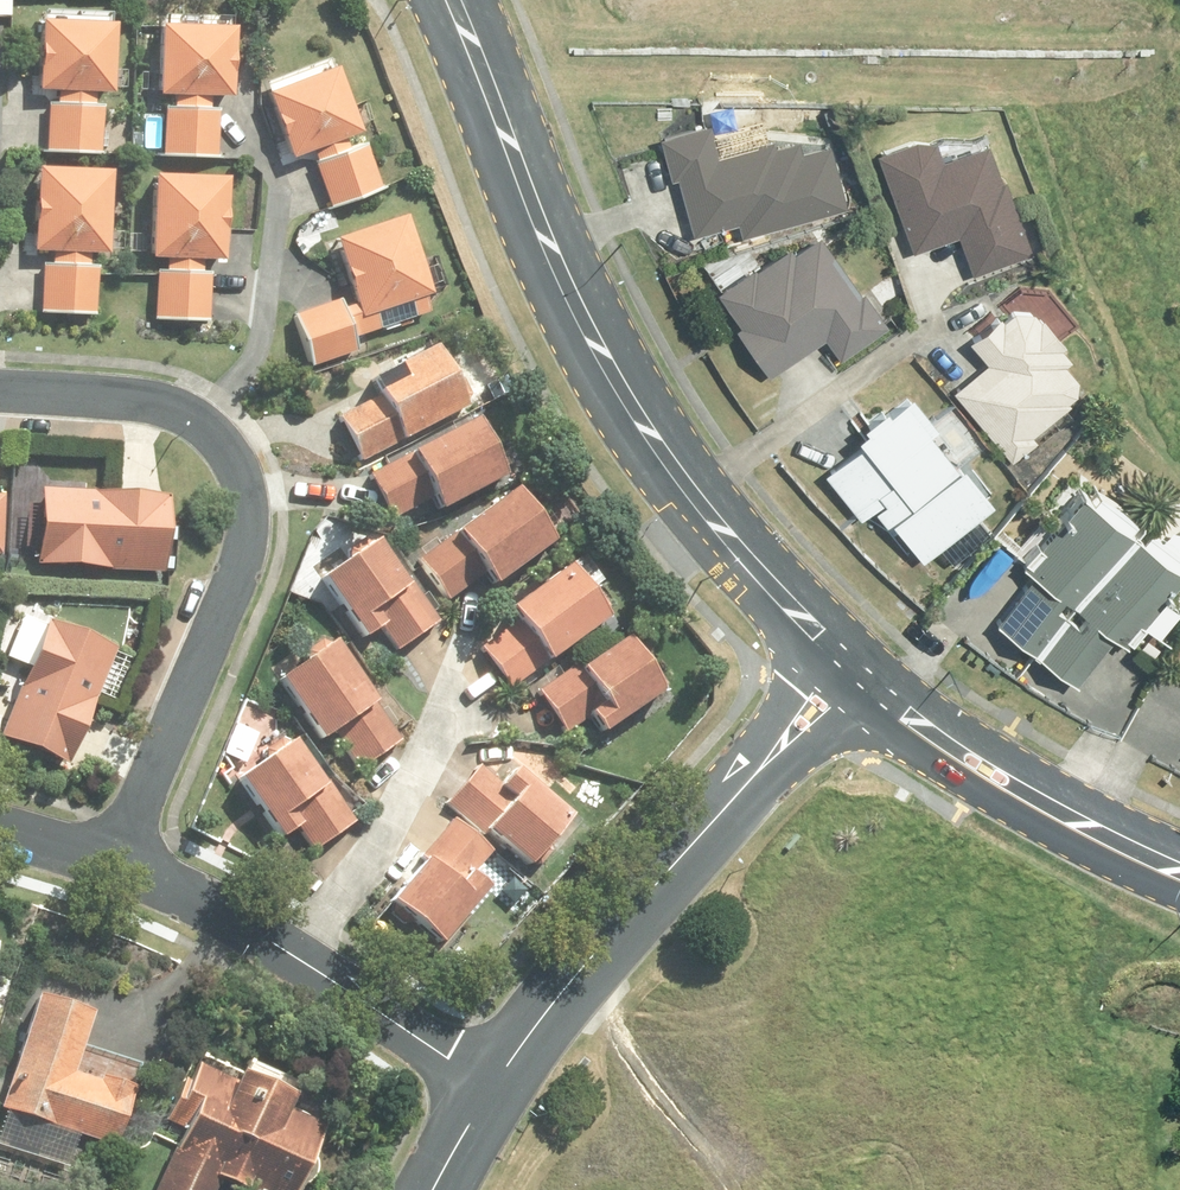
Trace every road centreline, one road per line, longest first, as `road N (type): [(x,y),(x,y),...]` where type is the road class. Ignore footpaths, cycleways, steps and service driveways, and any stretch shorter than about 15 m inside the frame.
road 1 (tertiary): [(851,665),(694,498),(633,408),(579,312),(453,0)]
road 2 (residential): [(0,392),(142,400),(177,410),(220,441),(240,478),(249,525),(235,580),(119,863)]
road 3 (tertiary): [(493,1086),(575,973),(851,665)]
road 4 (residential): [(119,863),(203,899),(493,1086)]
road 5 (tertiary): [(1179,870),(1023,791),(915,720),(851,665)]
road 6 (track): [(575,973),(733,1180)]
road 7 (residential): [(0,829),(119,863)]

